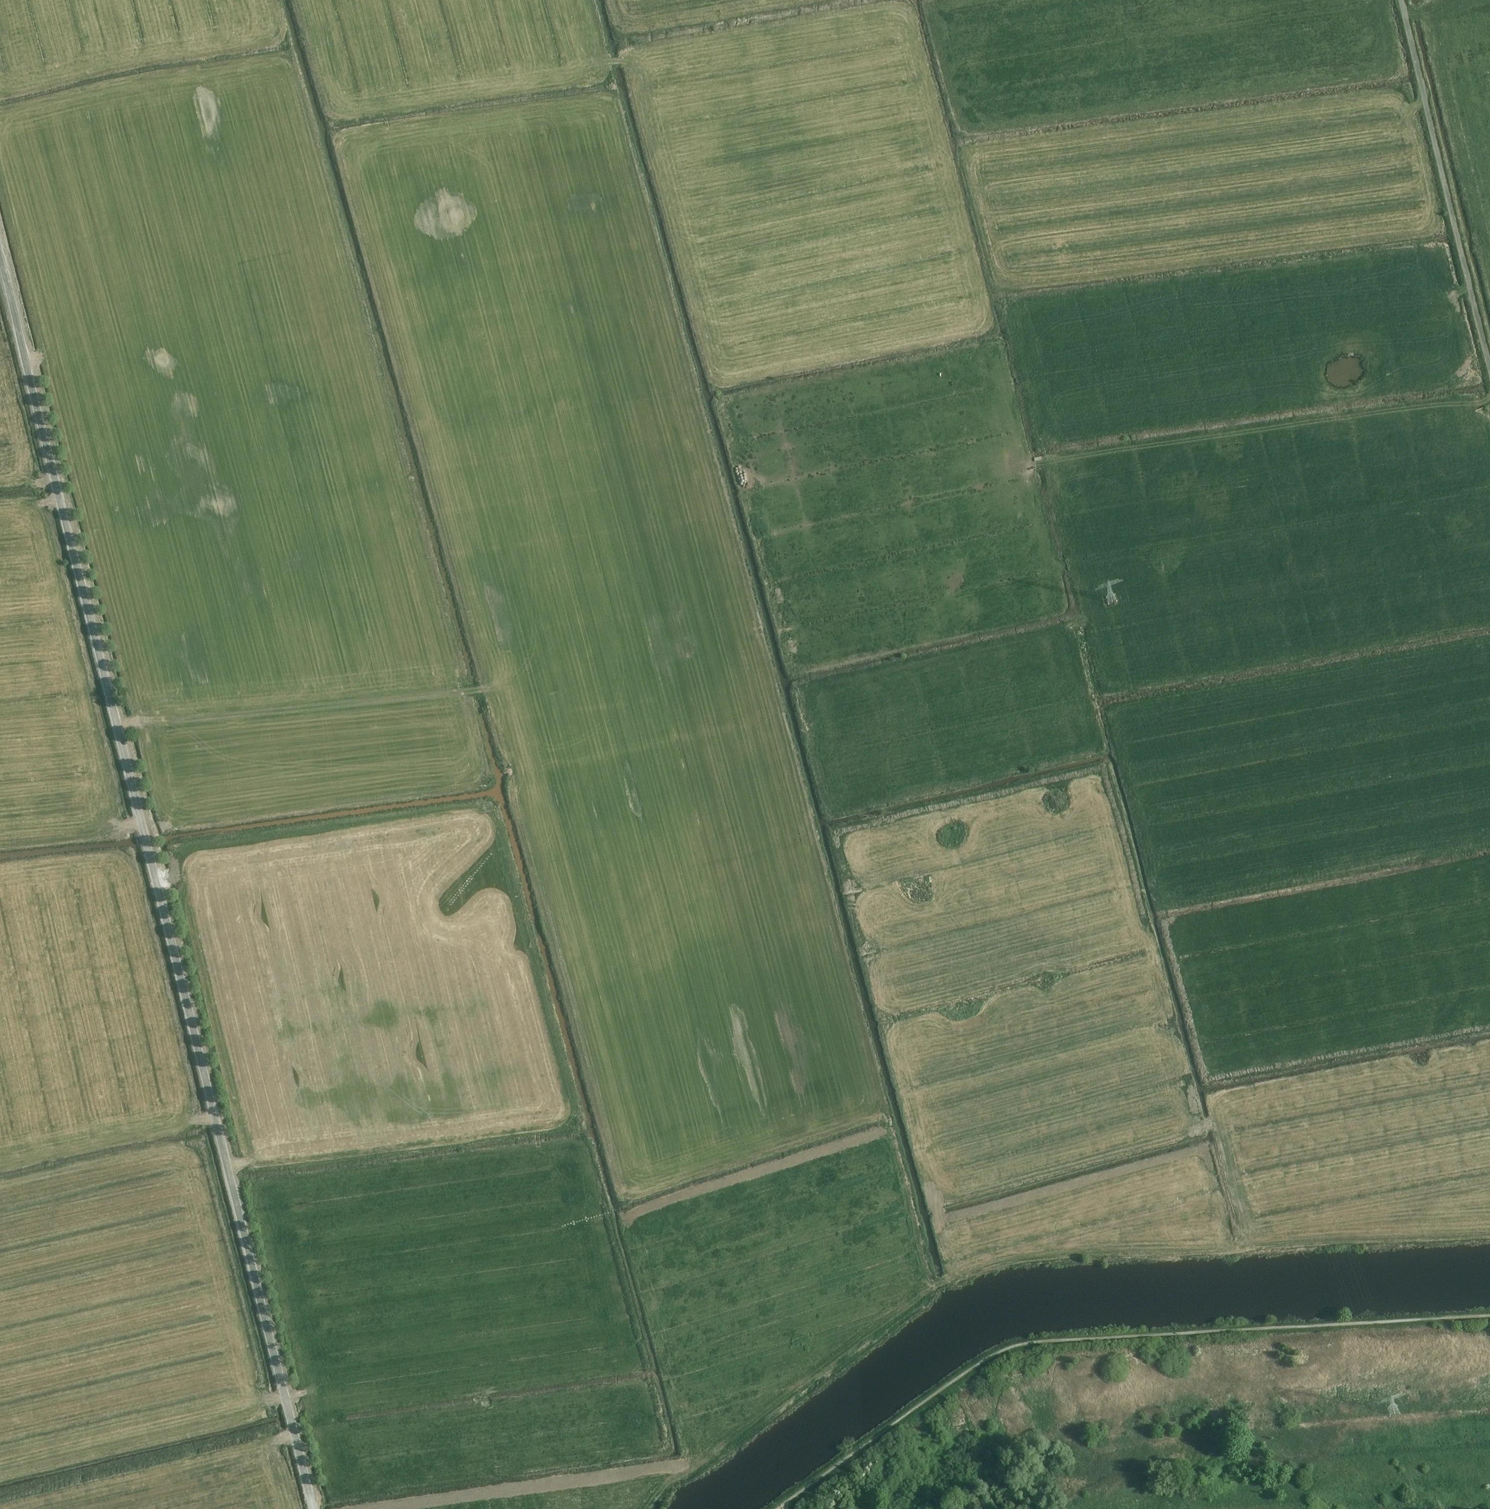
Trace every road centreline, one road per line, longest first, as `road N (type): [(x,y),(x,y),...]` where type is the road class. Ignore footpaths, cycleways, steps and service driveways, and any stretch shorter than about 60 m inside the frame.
road 1 (track): [(309,1508),(0,279)]
road 2 (track): [(1403,0),(1489,361)]

